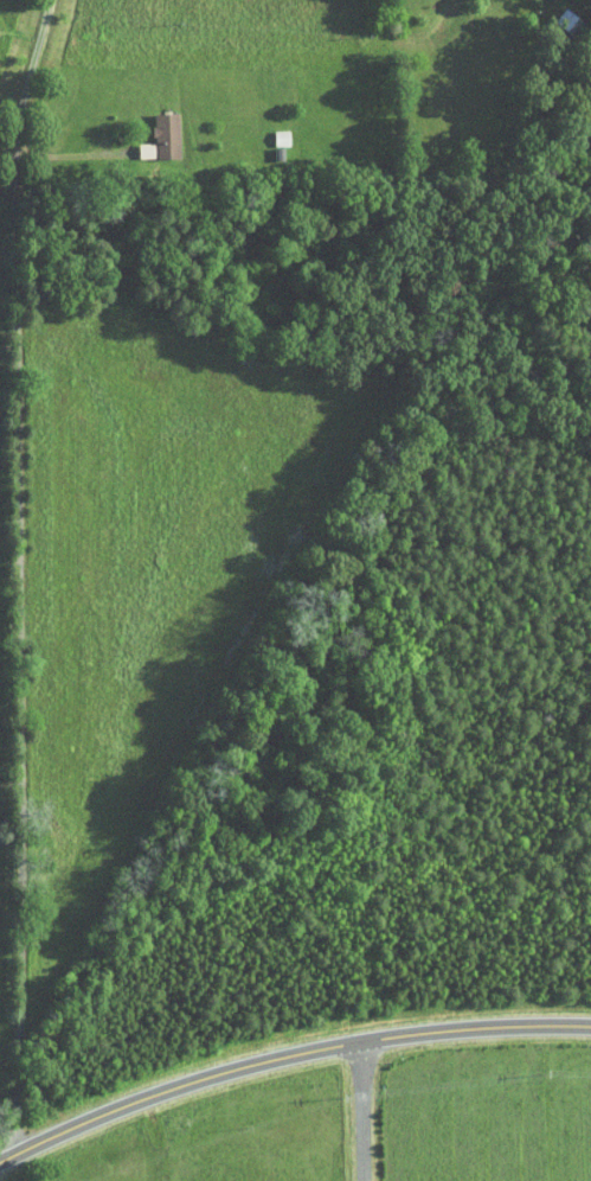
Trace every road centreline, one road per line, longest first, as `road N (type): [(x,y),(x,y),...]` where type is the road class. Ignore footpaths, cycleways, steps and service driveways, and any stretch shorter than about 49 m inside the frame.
road 1 (secondary): [(590,1026),(433,1033),(291,1055),(161,1092),(0,1163)]
road 2 (residential): [(366,1180),(364,1042)]

